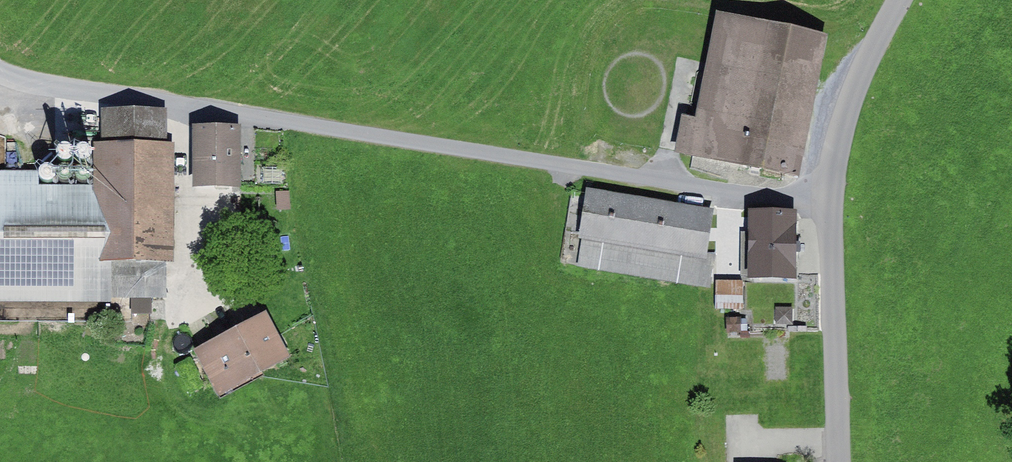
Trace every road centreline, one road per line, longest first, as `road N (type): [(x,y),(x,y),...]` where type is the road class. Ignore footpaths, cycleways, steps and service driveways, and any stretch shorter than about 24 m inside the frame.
road 1 (track): [(0,68),(30,82),(827,205)]
road 2 (tertiary): [(834,461),(831,157),(869,47),(898,0)]

